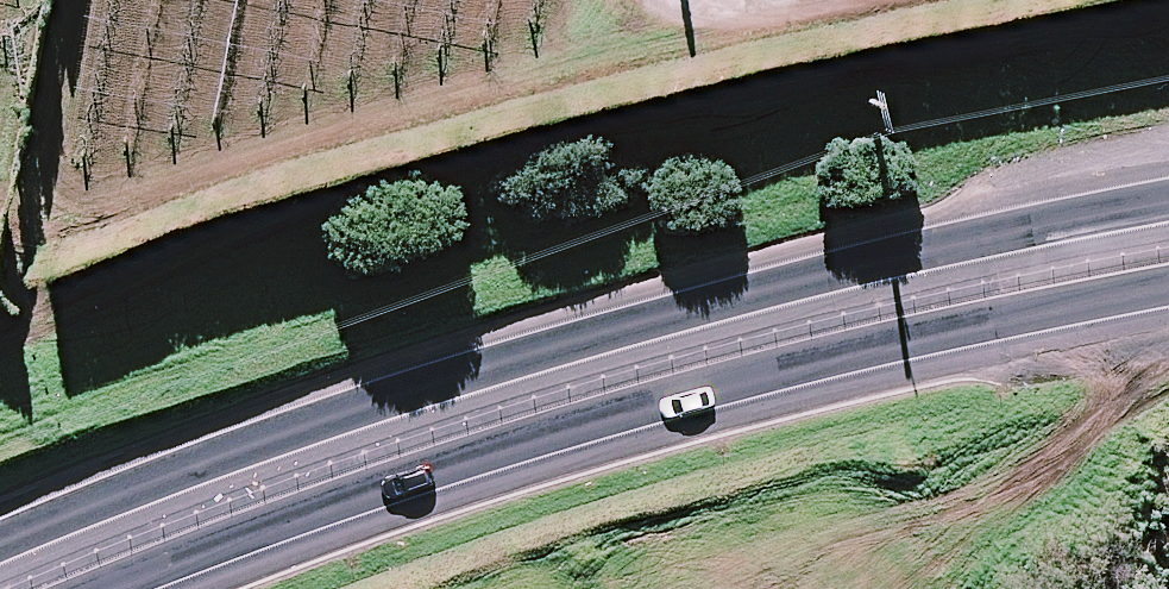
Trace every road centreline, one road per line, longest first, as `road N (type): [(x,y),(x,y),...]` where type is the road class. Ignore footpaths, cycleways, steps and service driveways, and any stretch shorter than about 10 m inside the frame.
road 1 (trunk): [(0,552),(150,485),(504,365),(792,285),(1168,200)]
road 2 (trunk): [(1168,281),(808,362),(485,455),(114,588)]

